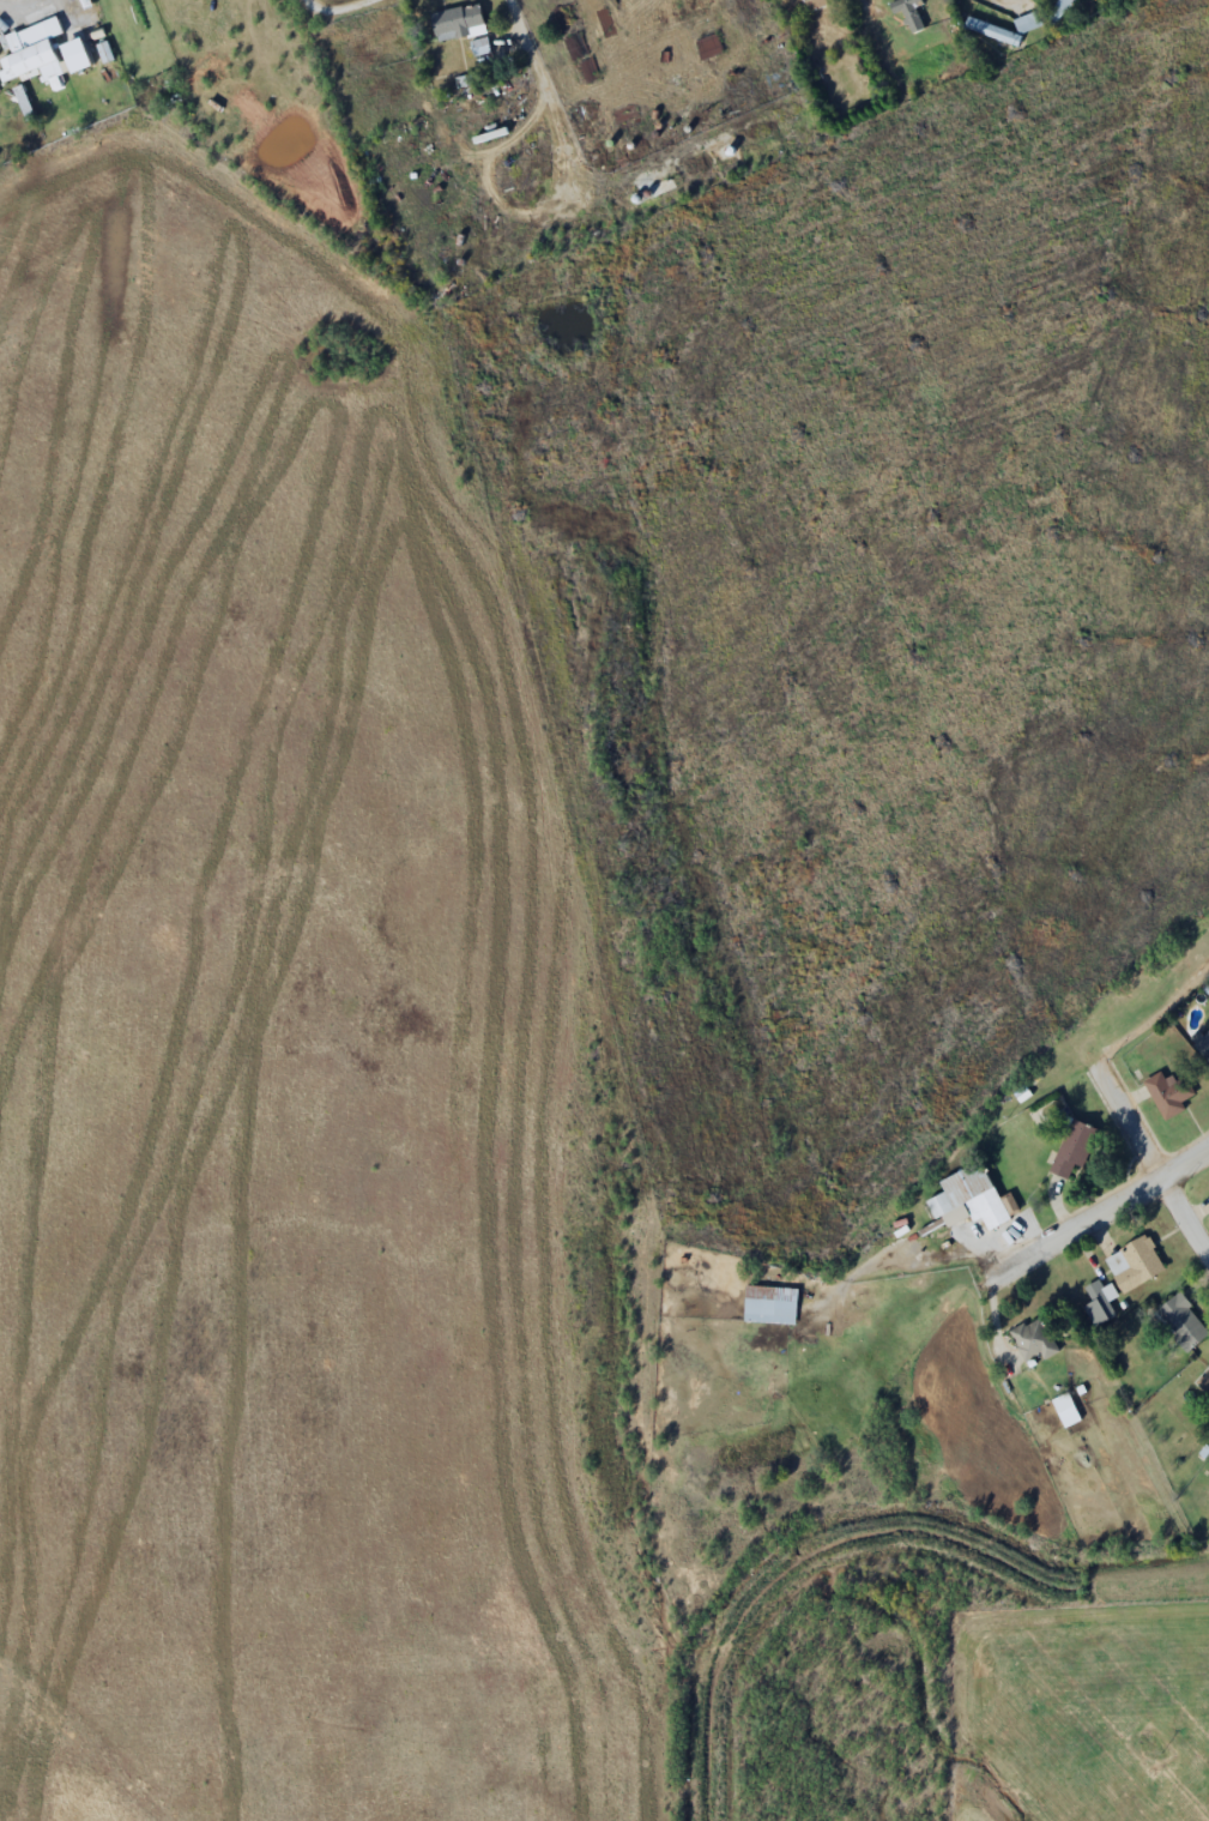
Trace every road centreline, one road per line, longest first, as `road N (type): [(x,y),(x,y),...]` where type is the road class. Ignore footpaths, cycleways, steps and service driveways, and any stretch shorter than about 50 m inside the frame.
road 1 (residential): [(1208,1147),(1002,1270)]
road 2 (residential): [(1208,1246),(1095,1069)]

